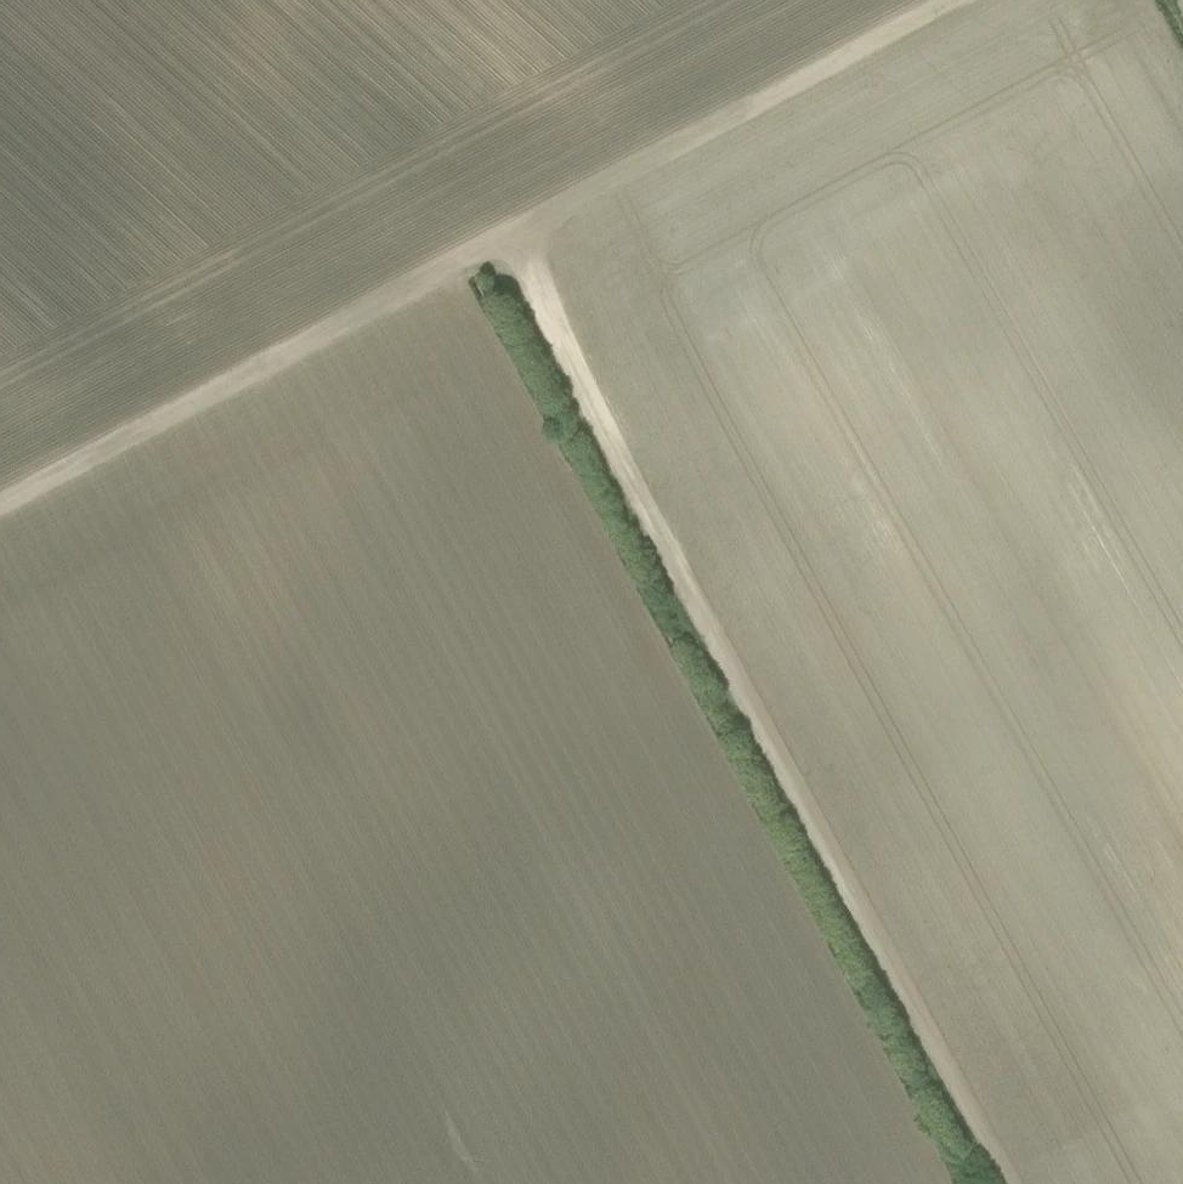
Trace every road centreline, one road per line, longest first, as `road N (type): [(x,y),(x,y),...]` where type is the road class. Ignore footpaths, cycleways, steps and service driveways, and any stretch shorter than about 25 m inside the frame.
road 1 (track): [(0,501),(952,0)]

